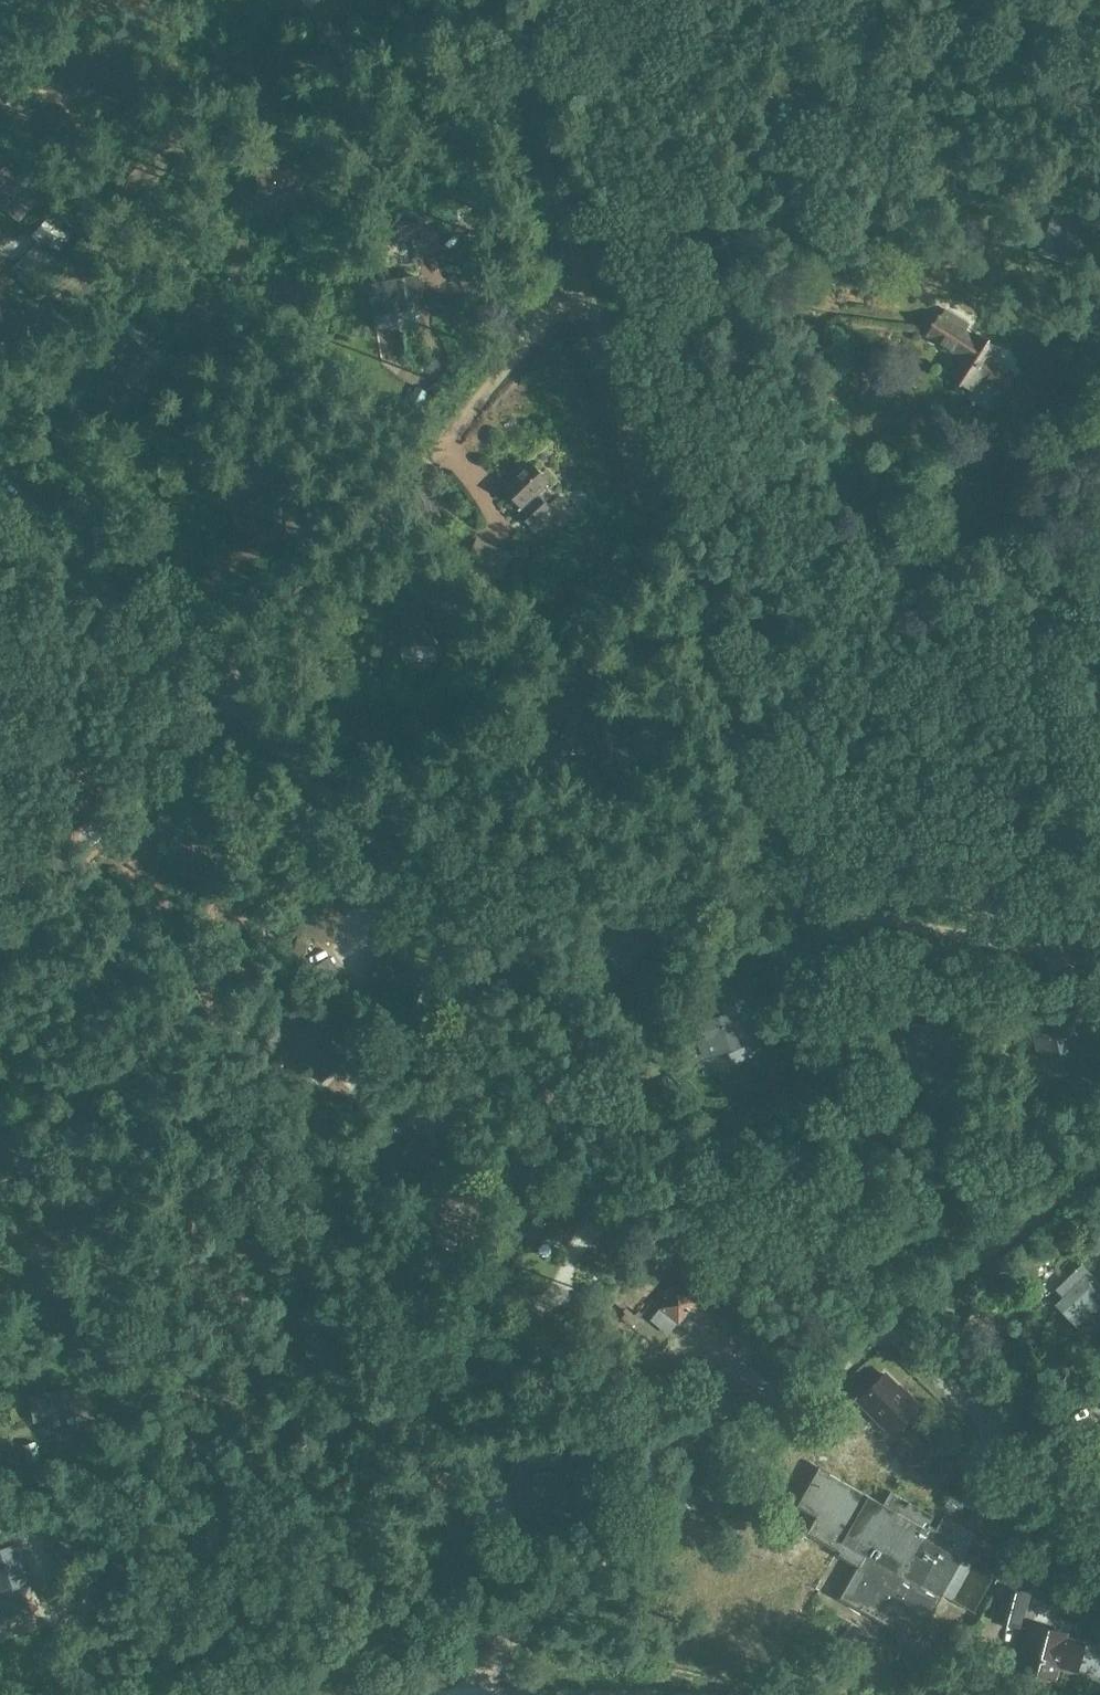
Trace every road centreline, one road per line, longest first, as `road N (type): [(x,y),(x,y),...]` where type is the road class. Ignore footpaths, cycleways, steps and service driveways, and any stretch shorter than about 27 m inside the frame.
road 1 (unclassified): [(890,1333),(0,486)]
road 2 (track): [(769,902),(487,0)]
road 3 (track): [(480,0),(293,48),(0,338)]
road 4 (unclassified): [(464,1694),(499,1644),(890,1333)]
road 5 (track): [(579,284),(213,694)]
road 6 (track): [(769,902),(906,1318)]
road 7 (track): [(769,902),(355,830)]
road 8 (track): [(1099,960),(769,902)]
road 9 (unclassified): [(1099,1535),(890,1333)]
road 10 (unclassified): [(890,1333),(1099,1171)]

